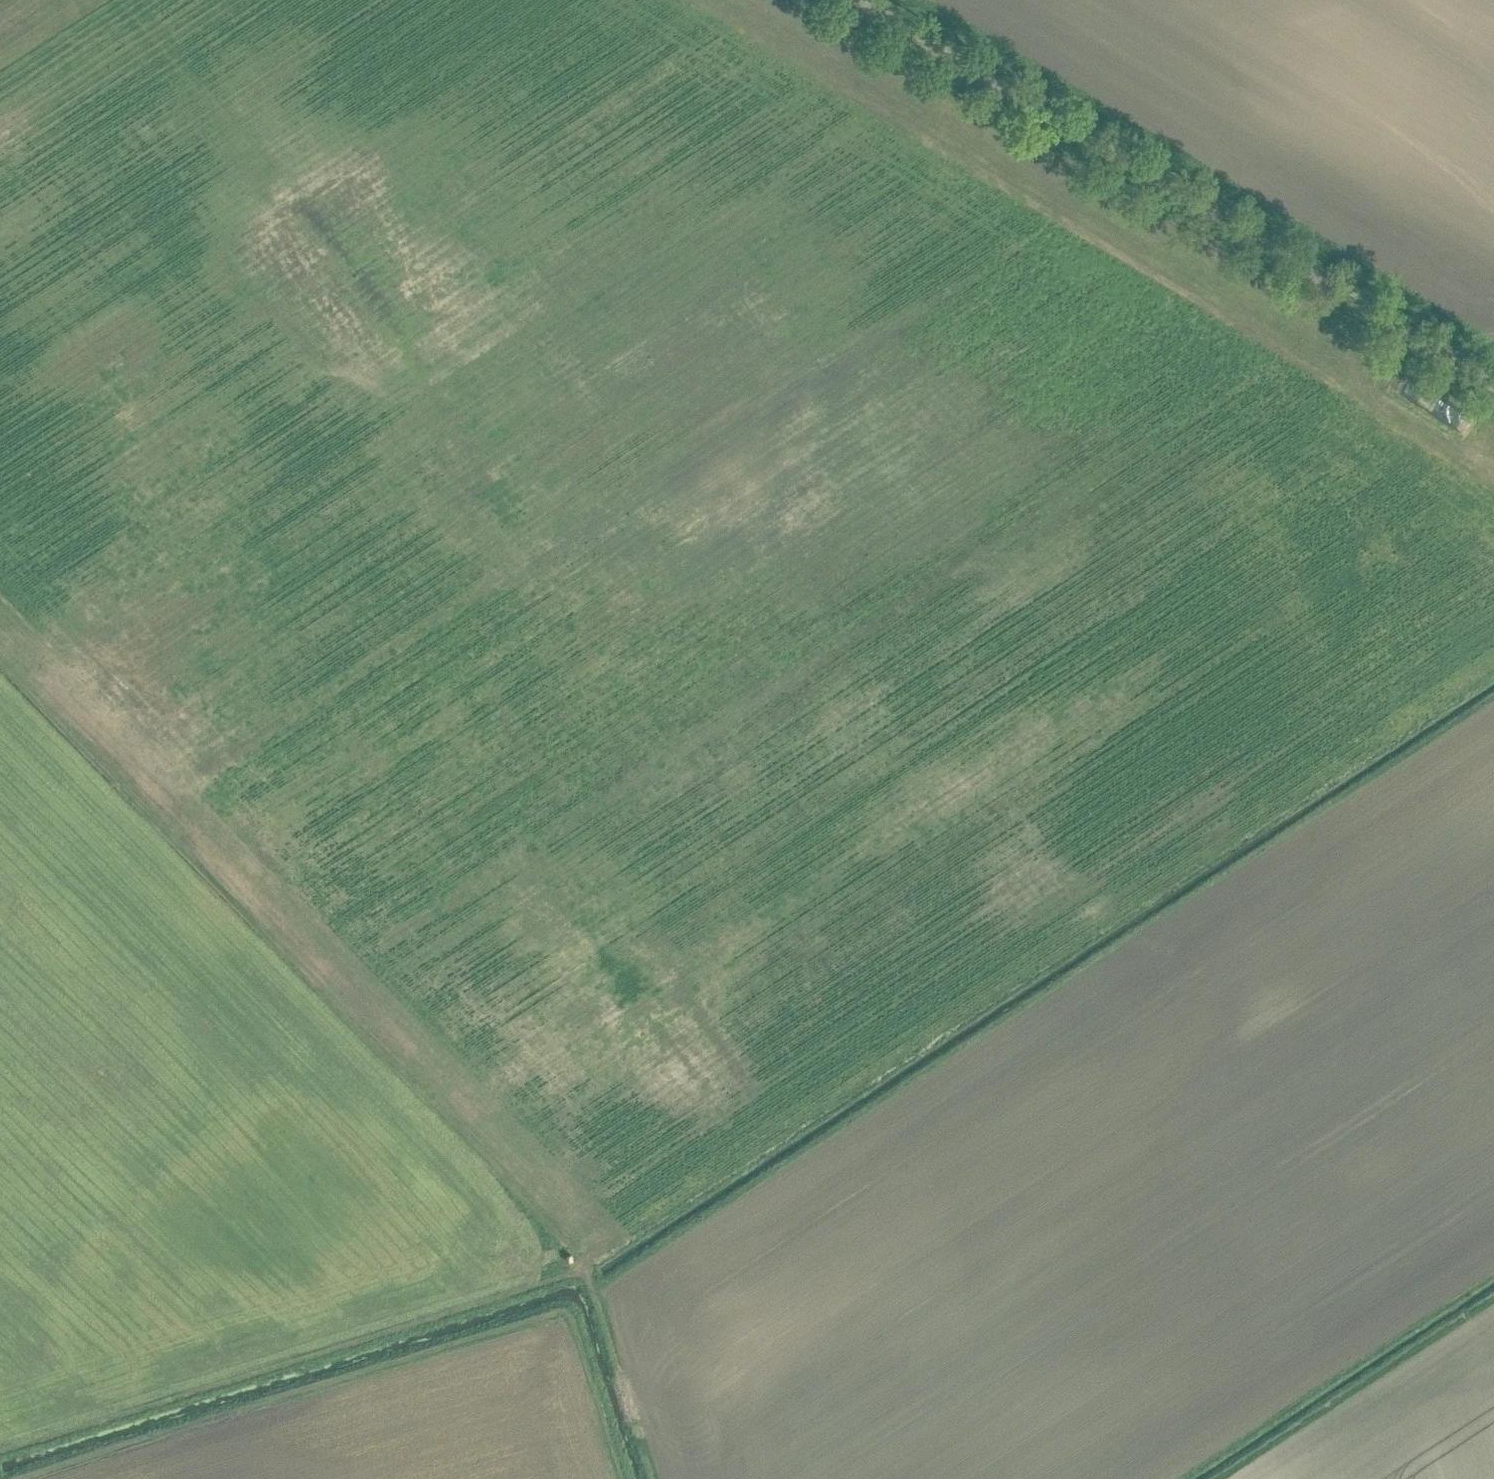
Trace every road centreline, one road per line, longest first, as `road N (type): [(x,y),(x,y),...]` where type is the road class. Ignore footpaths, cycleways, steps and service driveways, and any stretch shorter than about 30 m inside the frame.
road 1 (unclassified): [(1493,384),(859,0)]

